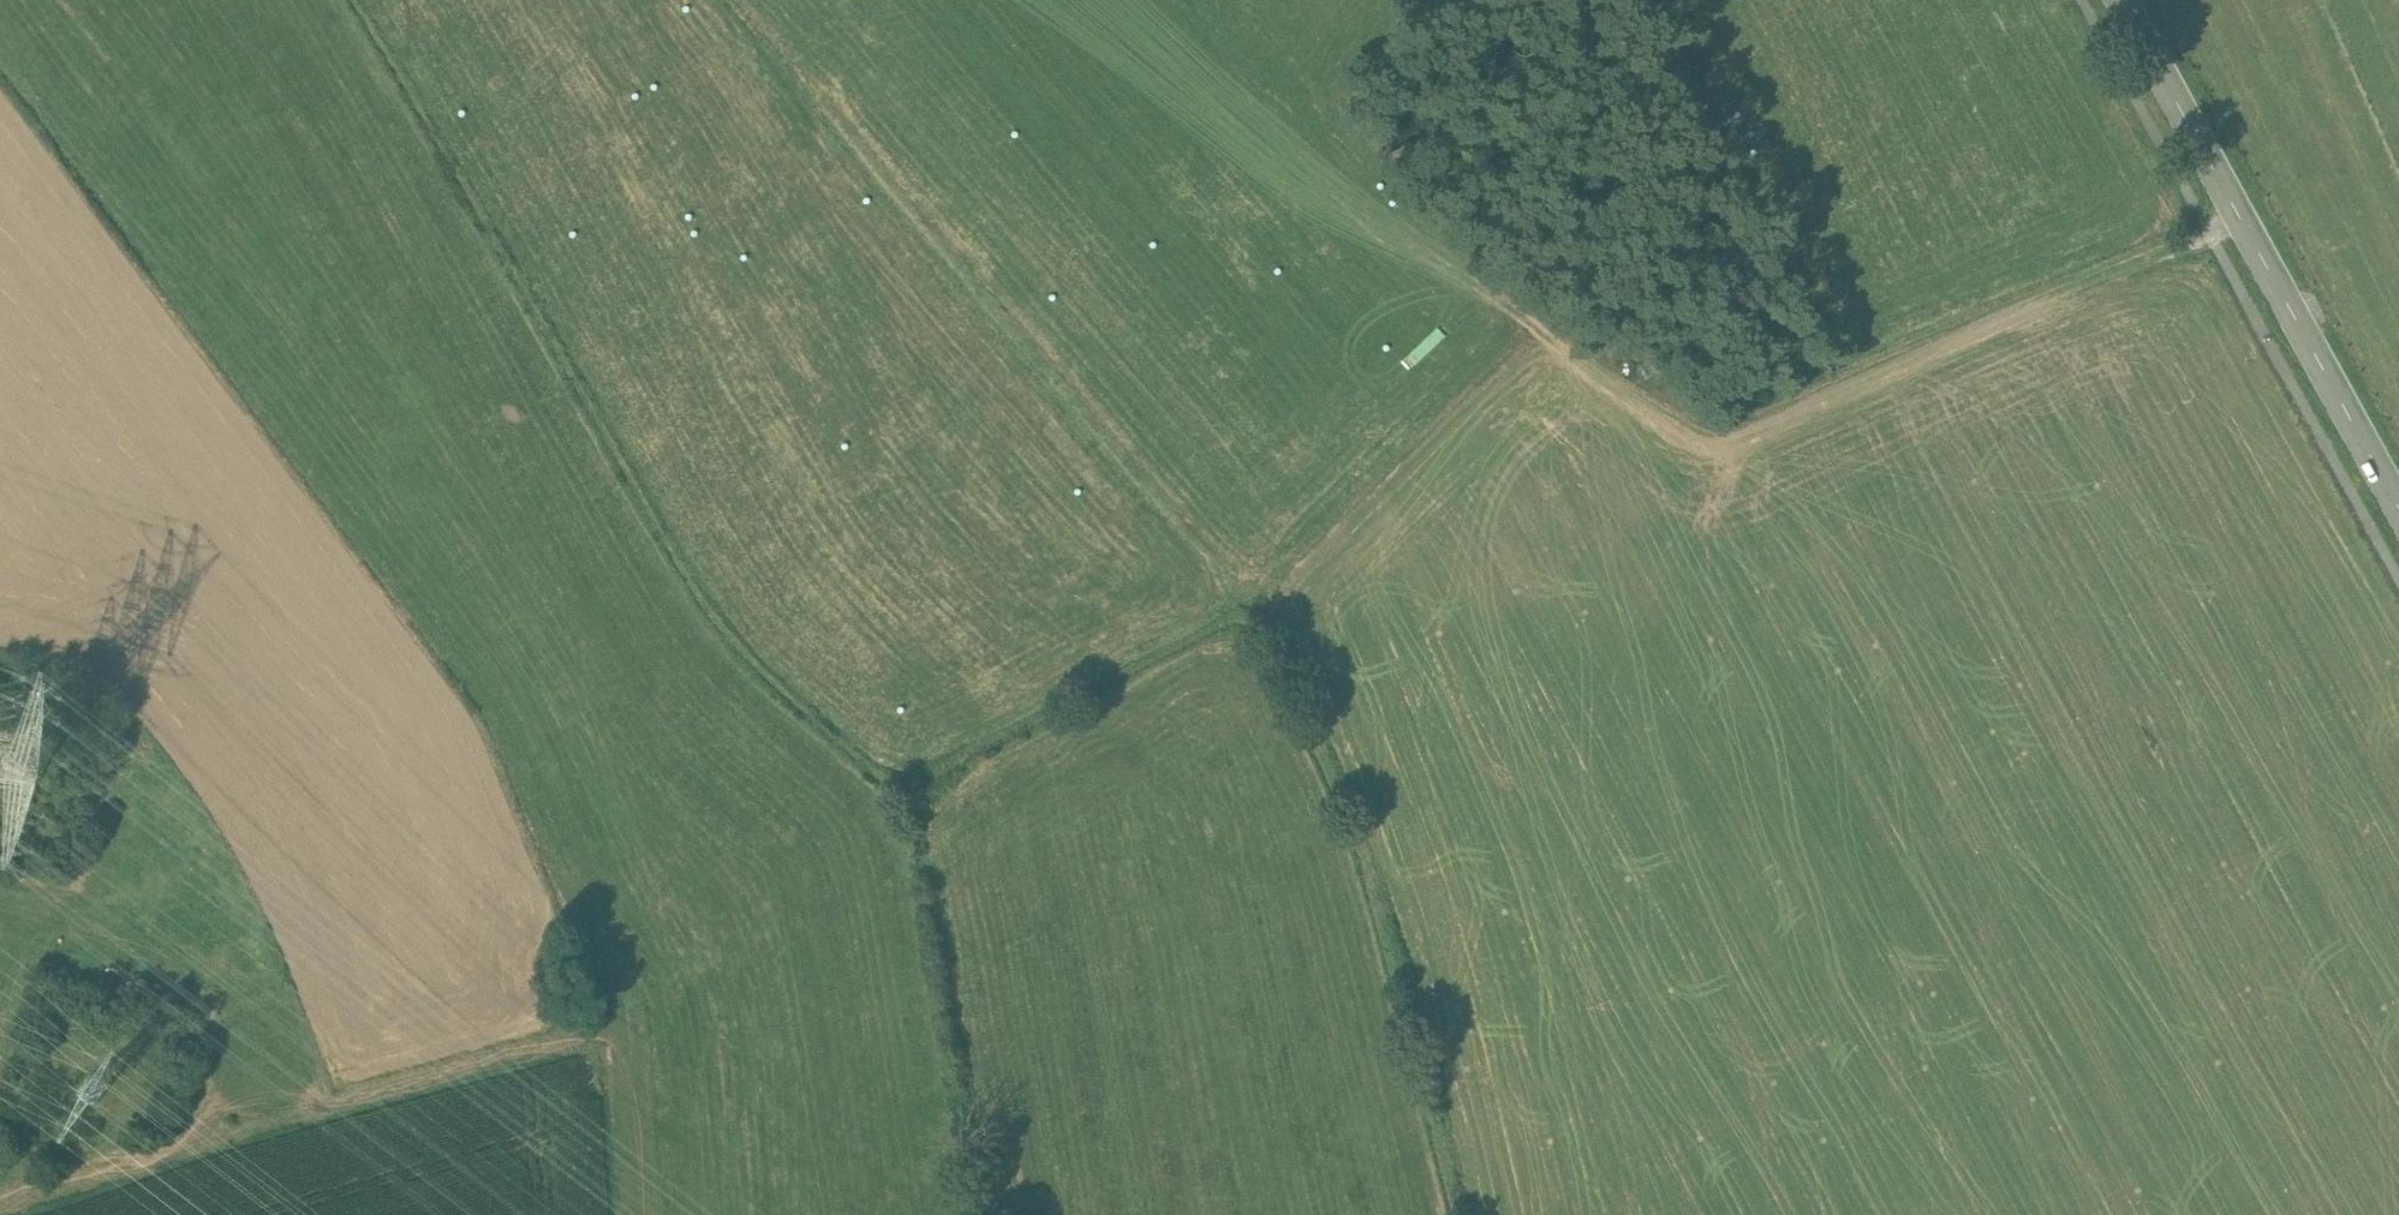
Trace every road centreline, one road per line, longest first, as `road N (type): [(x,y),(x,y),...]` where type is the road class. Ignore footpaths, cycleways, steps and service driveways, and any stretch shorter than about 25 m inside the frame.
road 1 (tertiary): [(2398,508),(2120,0)]

